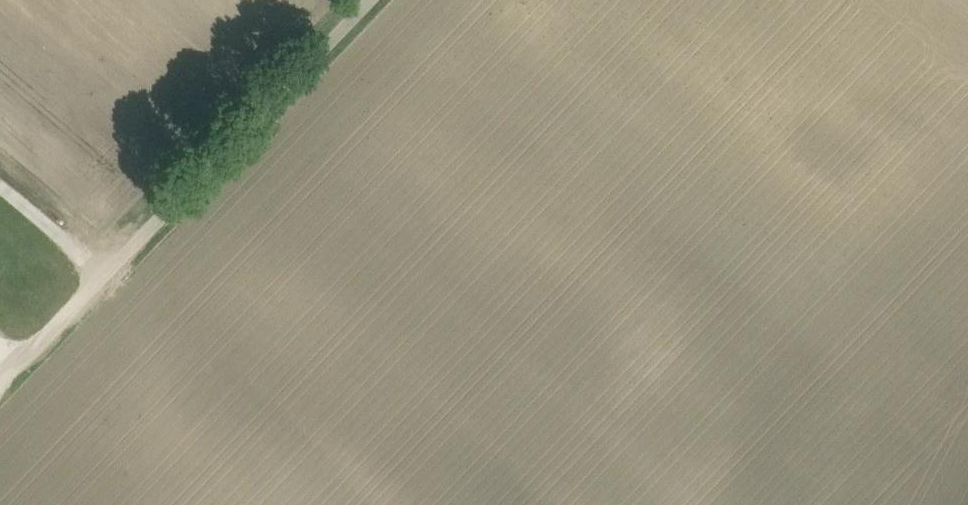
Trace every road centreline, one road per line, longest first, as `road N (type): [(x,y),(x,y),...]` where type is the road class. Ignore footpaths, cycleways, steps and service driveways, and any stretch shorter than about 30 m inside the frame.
road 1 (unclassified): [(0,390),(374,0)]

